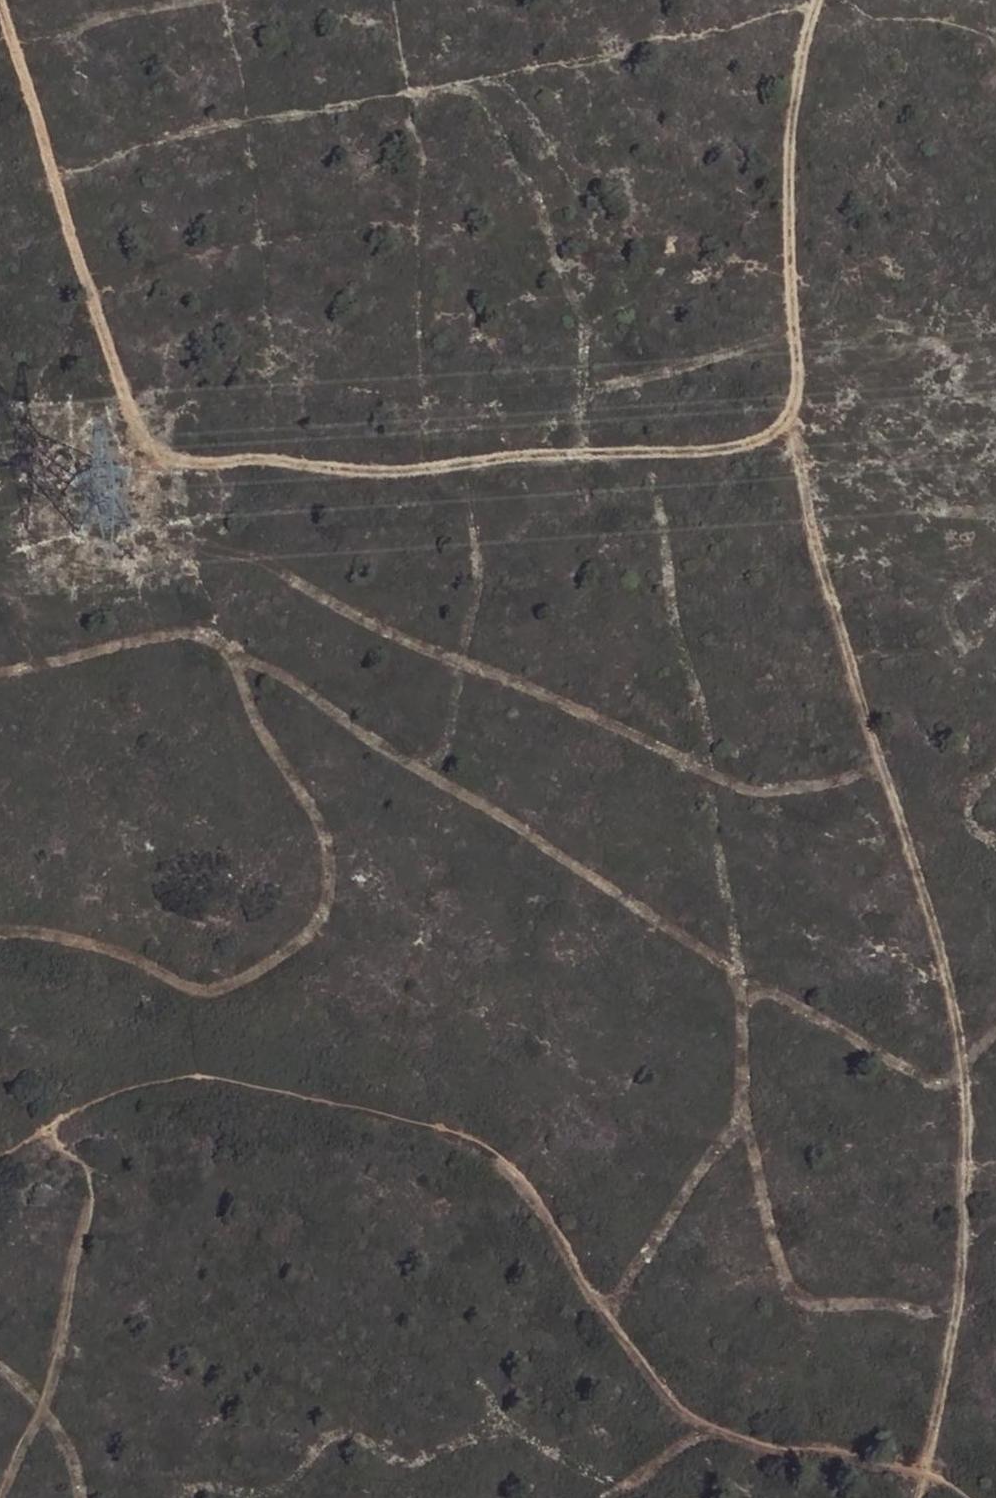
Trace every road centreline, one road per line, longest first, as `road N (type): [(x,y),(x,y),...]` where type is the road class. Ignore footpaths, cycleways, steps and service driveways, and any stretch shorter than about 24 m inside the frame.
road 1 (track): [(0,1140),(83,1089),(164,1057),(246,1060),(384,1101),(512,1124),(561,1178),(592,1251),(713,1411),(763,1431),(898,1443),(936,1455)]

